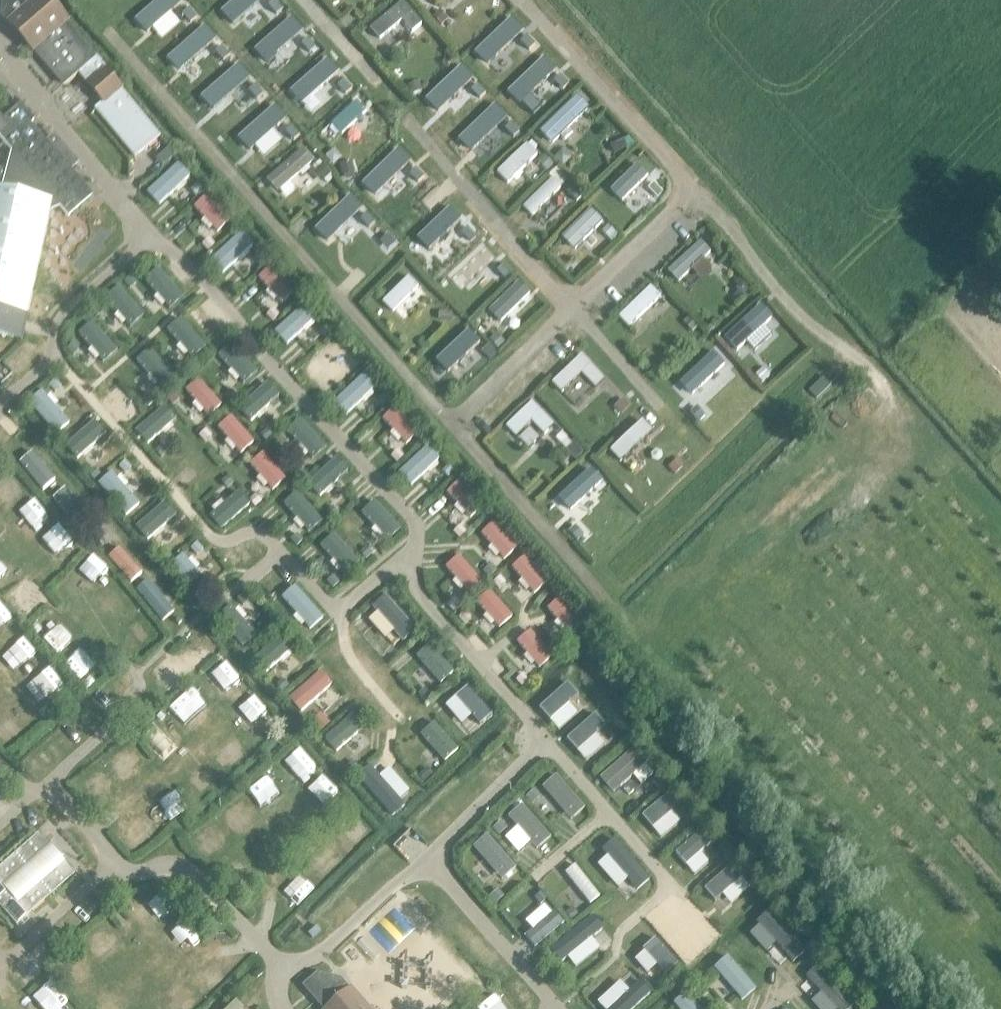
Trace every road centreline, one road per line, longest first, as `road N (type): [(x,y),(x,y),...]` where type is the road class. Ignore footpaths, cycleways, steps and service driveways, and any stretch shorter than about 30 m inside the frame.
road 1 (track): [(220,545),(55,355)]
road 2 (track): [(337,614),(348,653),(405,723)]

